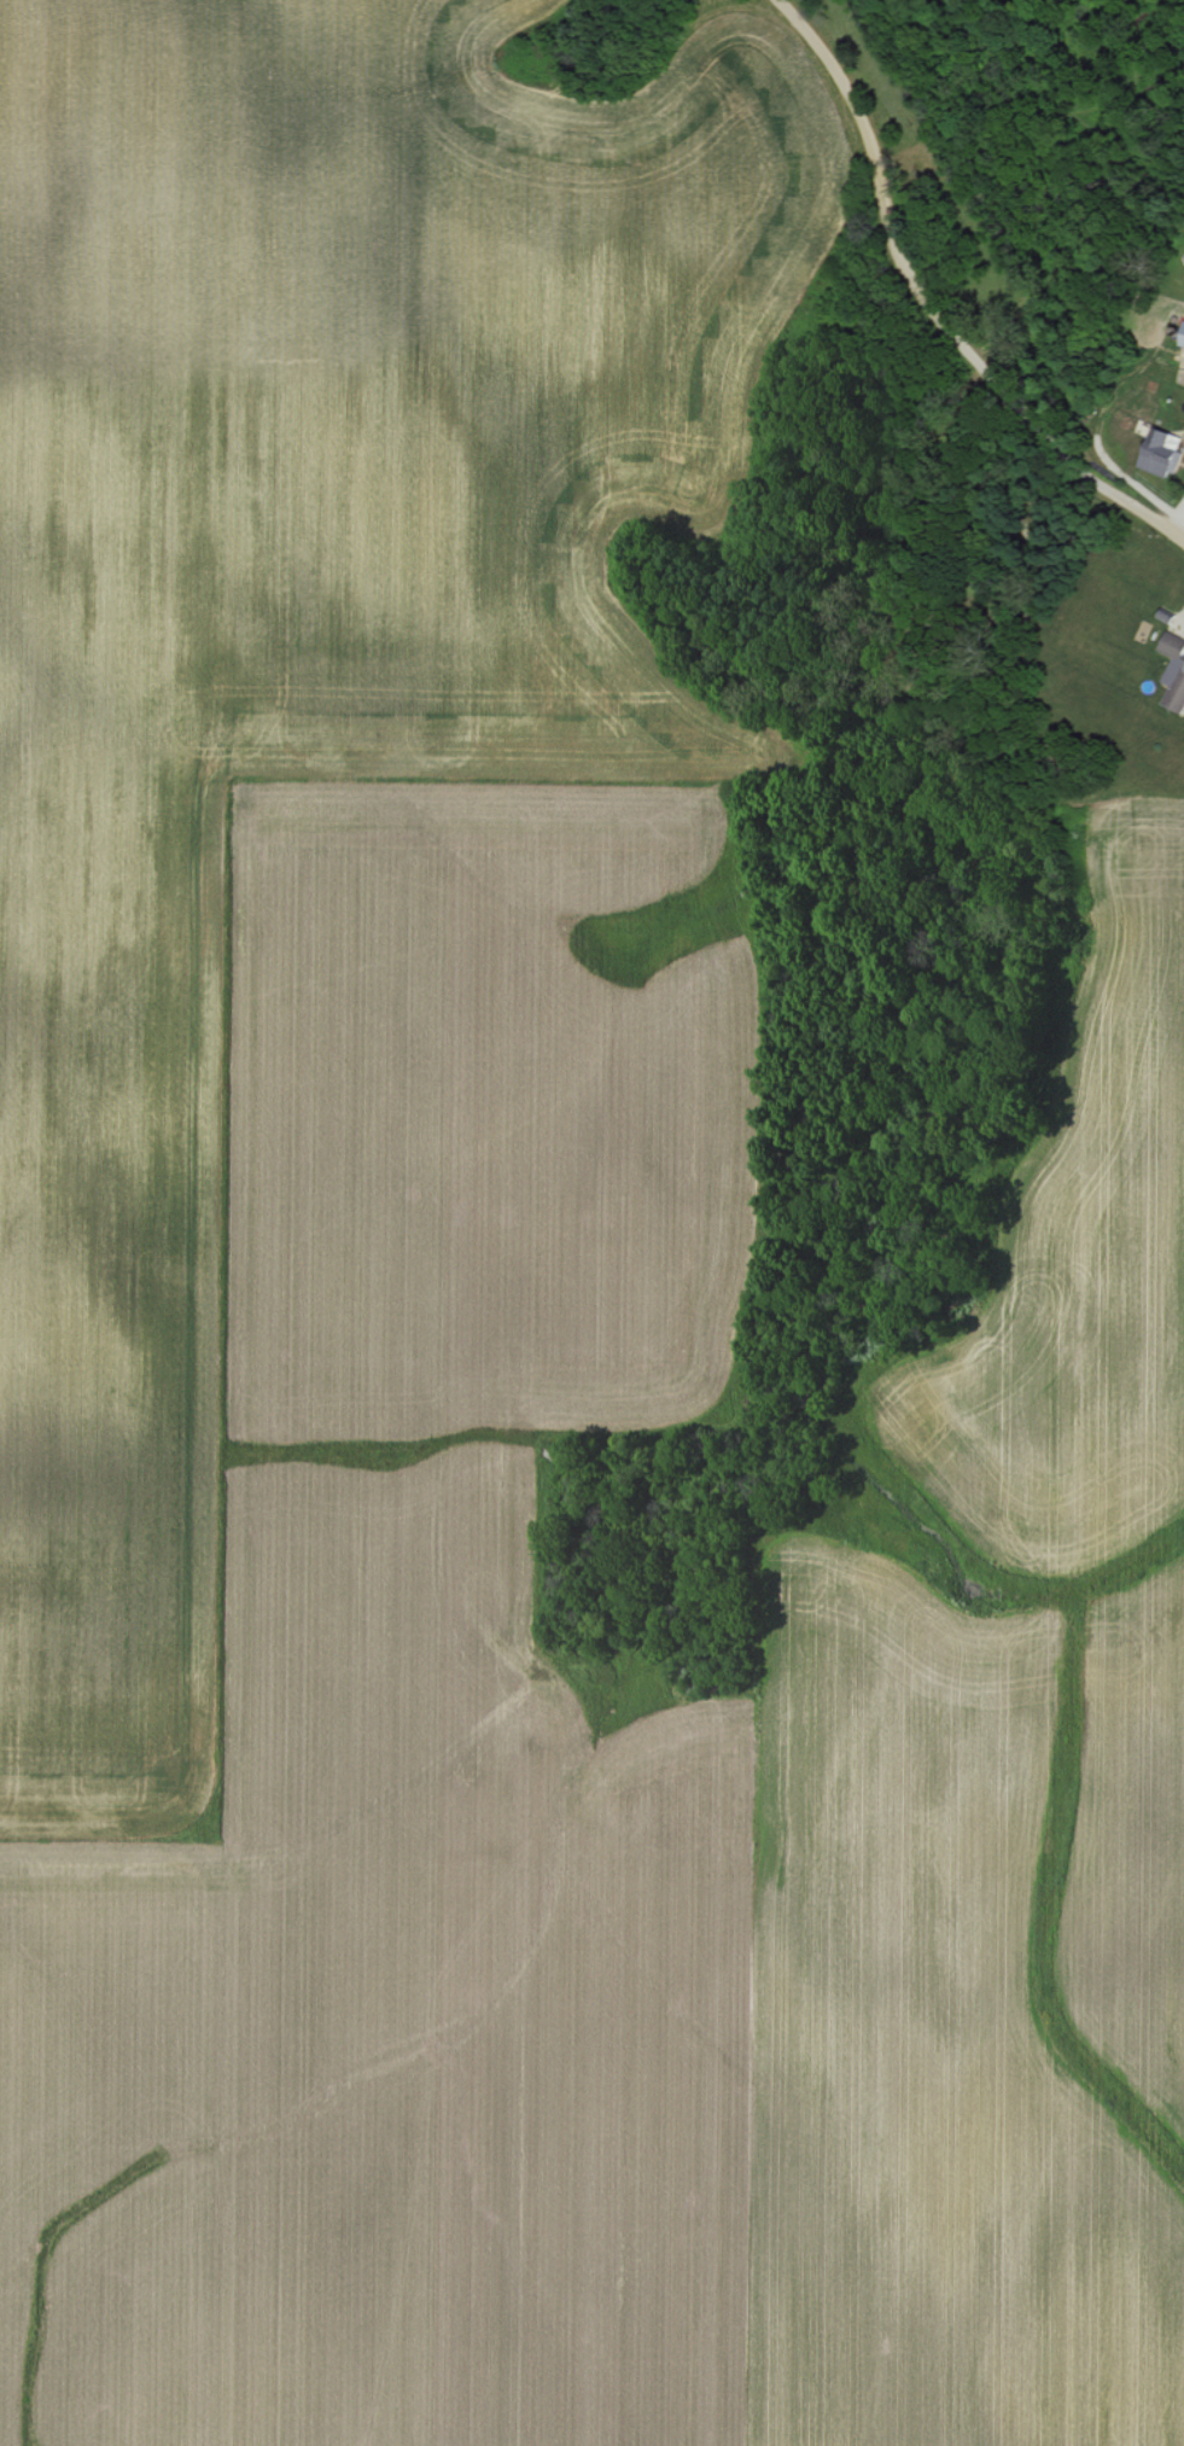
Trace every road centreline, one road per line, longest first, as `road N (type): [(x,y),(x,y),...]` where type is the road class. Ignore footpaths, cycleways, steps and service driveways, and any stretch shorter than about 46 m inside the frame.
road 1 (residential): [(1183,532),(1001,383),(899,258),(875,120),(789,0)]

